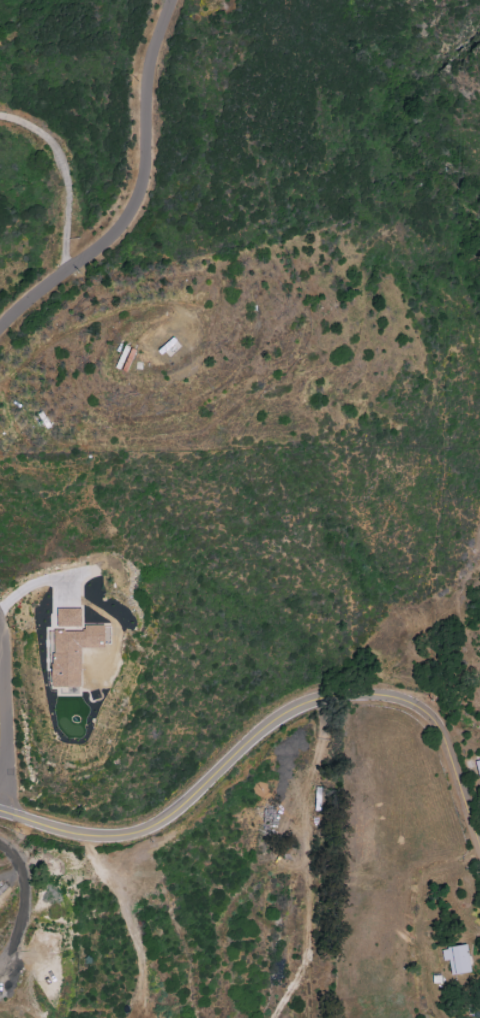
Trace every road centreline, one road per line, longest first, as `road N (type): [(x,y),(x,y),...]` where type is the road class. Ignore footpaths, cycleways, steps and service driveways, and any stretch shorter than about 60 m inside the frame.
road 1 (residential): [(0,813),(95,836),(147,830),(279,721),(353,694),(413,703),(433,718),(479,840)]
road 2 (residential): [(0,328),(125,224),(144,192),(150,100),(171,0)]
road 3 (residential): [(10,814),(0,621)]

